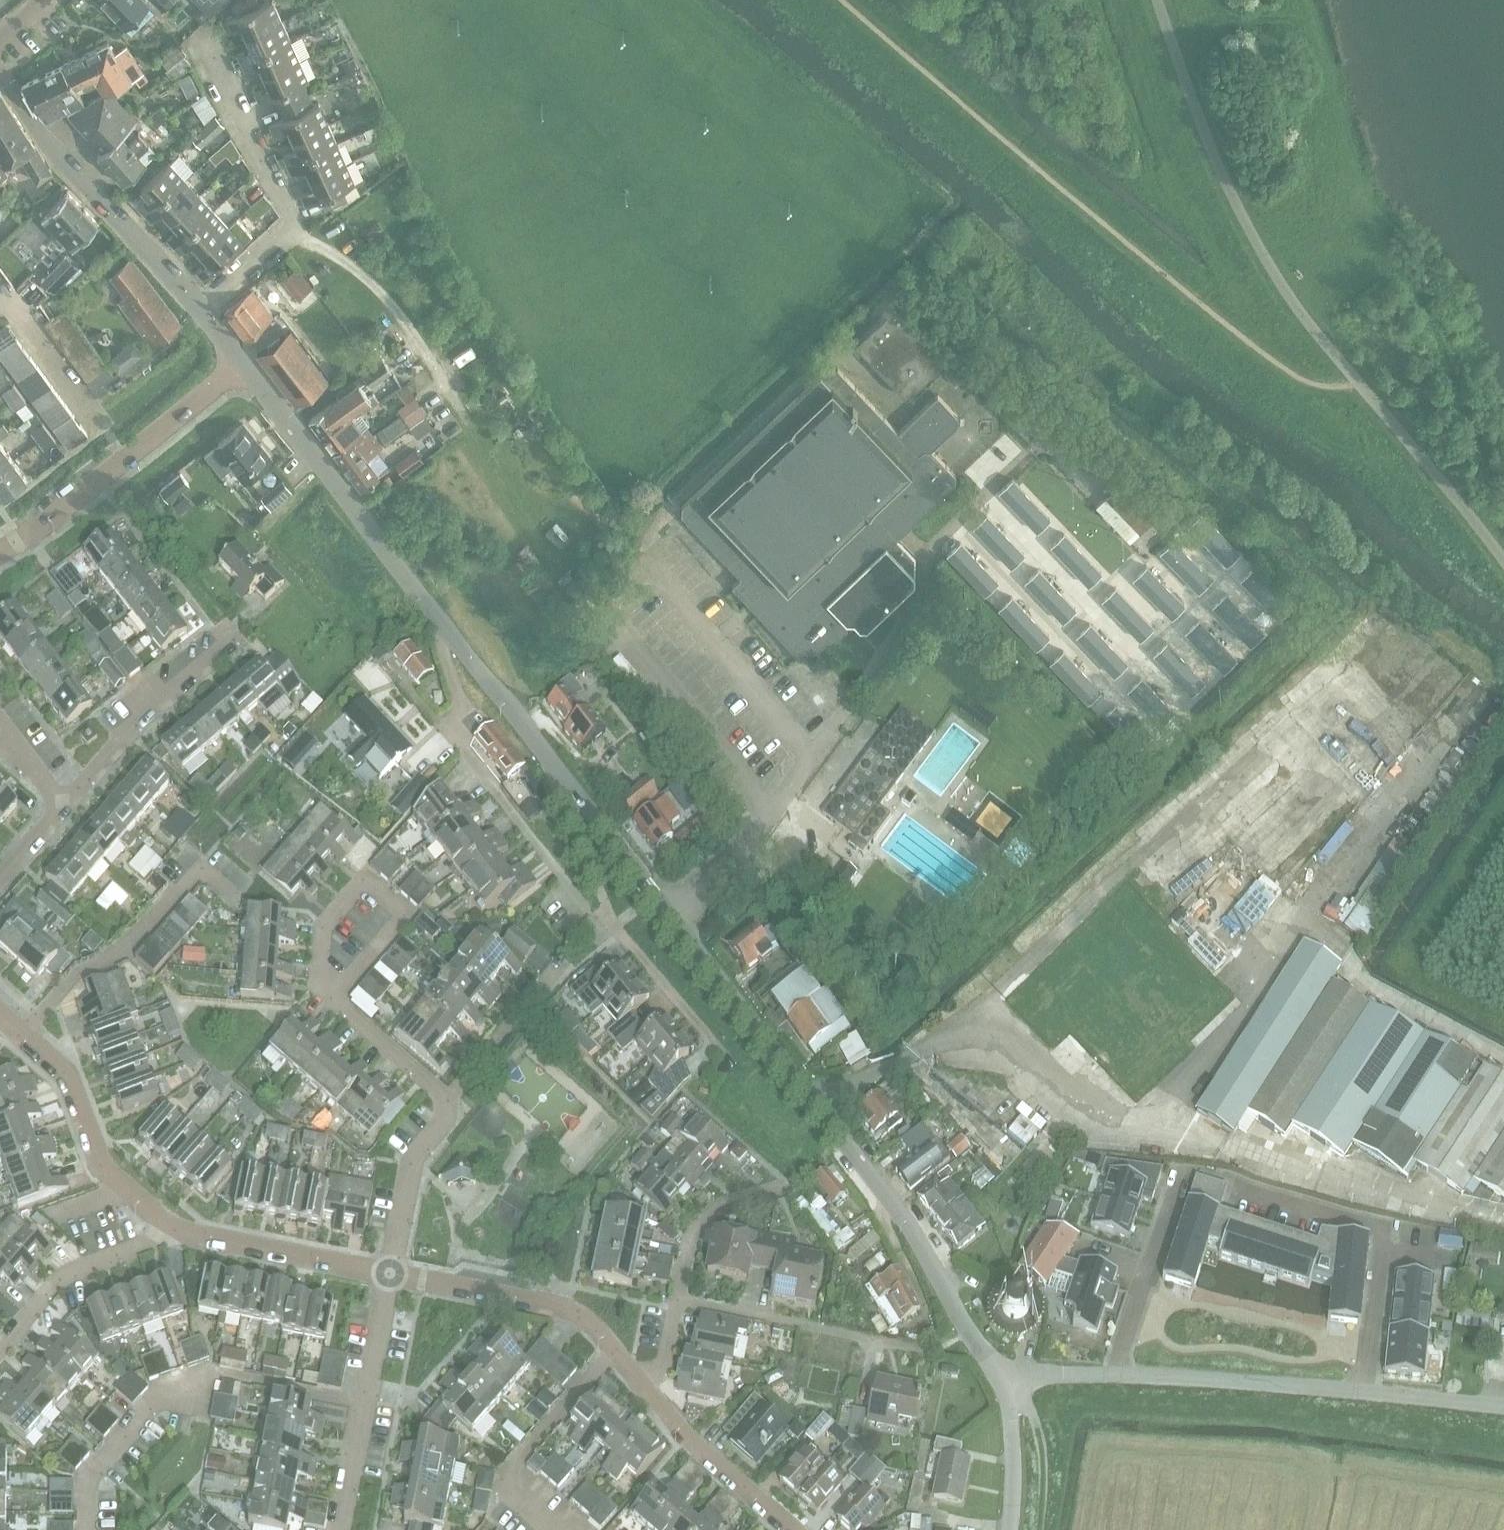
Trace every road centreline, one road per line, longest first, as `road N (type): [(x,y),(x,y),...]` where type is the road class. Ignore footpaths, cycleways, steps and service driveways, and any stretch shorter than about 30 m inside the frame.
road 1 (residential): [(1011,1381),(971,1332),(906,1212),(672,916)]
road 2 (unclassified): [(1503,1405),(1244,1379),(1062,1372),(1011,1381)]
road 3 (track): [(526,517),(388,295),(296,227)]
road 4 (residential): [(718,1048),(615,928),(545,752)]
road 5 (residential): [(584,912),(467,752),(434,607)]
road 6 (residential): [(203,309),(296,227),(209,41)]
road 7 (residential): [(0,554),(249,363)]
road 8 (residential): [(203,309),(42,135),(0,74)]
road 9 (residential): [(434,607),(249,363)]
road 10 (residential): [(645,1386),(569,1308),(392,1271)]
road 11 (residential): [(334,994),(410,912),(367,876),(324,924),(322,981)]
road 12 (residential): [(25,1034),(79,971),(122,950),(201,867),(234,894)]
road 13 (residential): [(340,1529),(392,1271)]
road 14 (residential): [(183,1229),(106,1171),(71,1079),(25,1034)]
road 15 (residential): [(917,1348),(676,1301)]
road 16 (residential): [(67,804),(128,734),(227,642)]
road 17 (residential): [(0,1346),(73,1269),(183,1229)]
road 18 (residential): [(392,1271),(183,1229)]
road 19 (unclassified): [(672,916),(743,849),(814,759)]
road 20 (residential): [(672,916),(545,752)]
road 21 (residential): [(794,1529),(686,1437),(645,1386)]
road 22 (residential): [(446,1112),(563,966)]
road 23 (residential): [(545,752),(434,607)]
road 24 (residential): [(676,1301),(691,1238),(720,1205),(790,1186)]
road 25 (residential): [(392,1271),(415,1156),(446,1112)]
road 26 (residential): [(2,291),(104,425)]
road 27 (residential): [(446,1112),(439,1090),(334,994)]
road 28 (track): [(1042,1529),(1046,1459),(1033,1411),(1011,1381)]
road 29 (unclassified): [(1010,1529),(1011,1381)]

